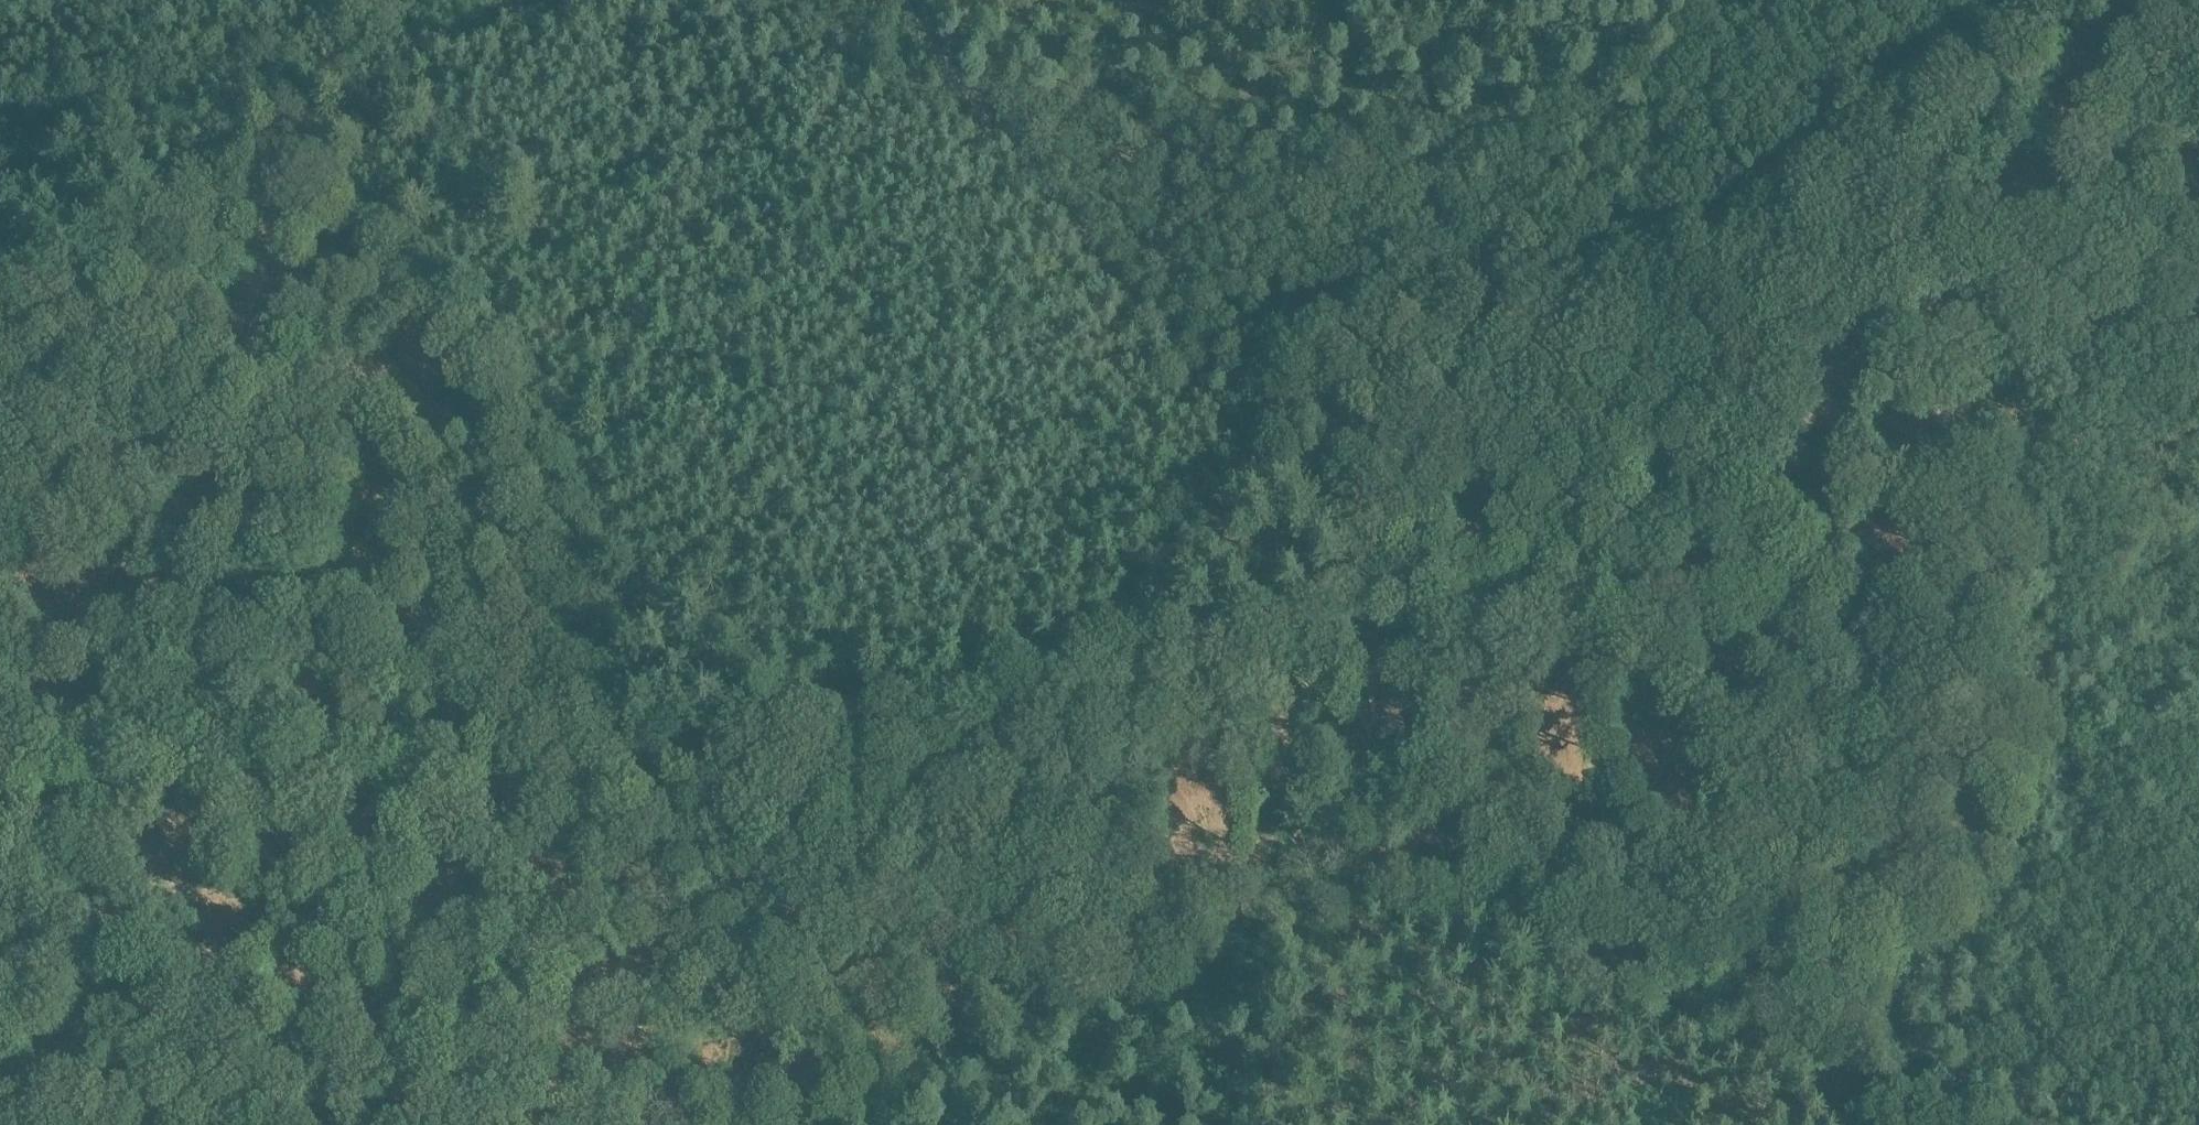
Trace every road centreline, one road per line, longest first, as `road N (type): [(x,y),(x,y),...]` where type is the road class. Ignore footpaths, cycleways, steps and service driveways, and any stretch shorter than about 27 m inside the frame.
road 1 (track): [(0,737),(553,732),(739,721),(871,702),(1140,632),(1563,559),(2198,311)]
road 2 (track): [(1366,595),(940,64),(904,0)]

